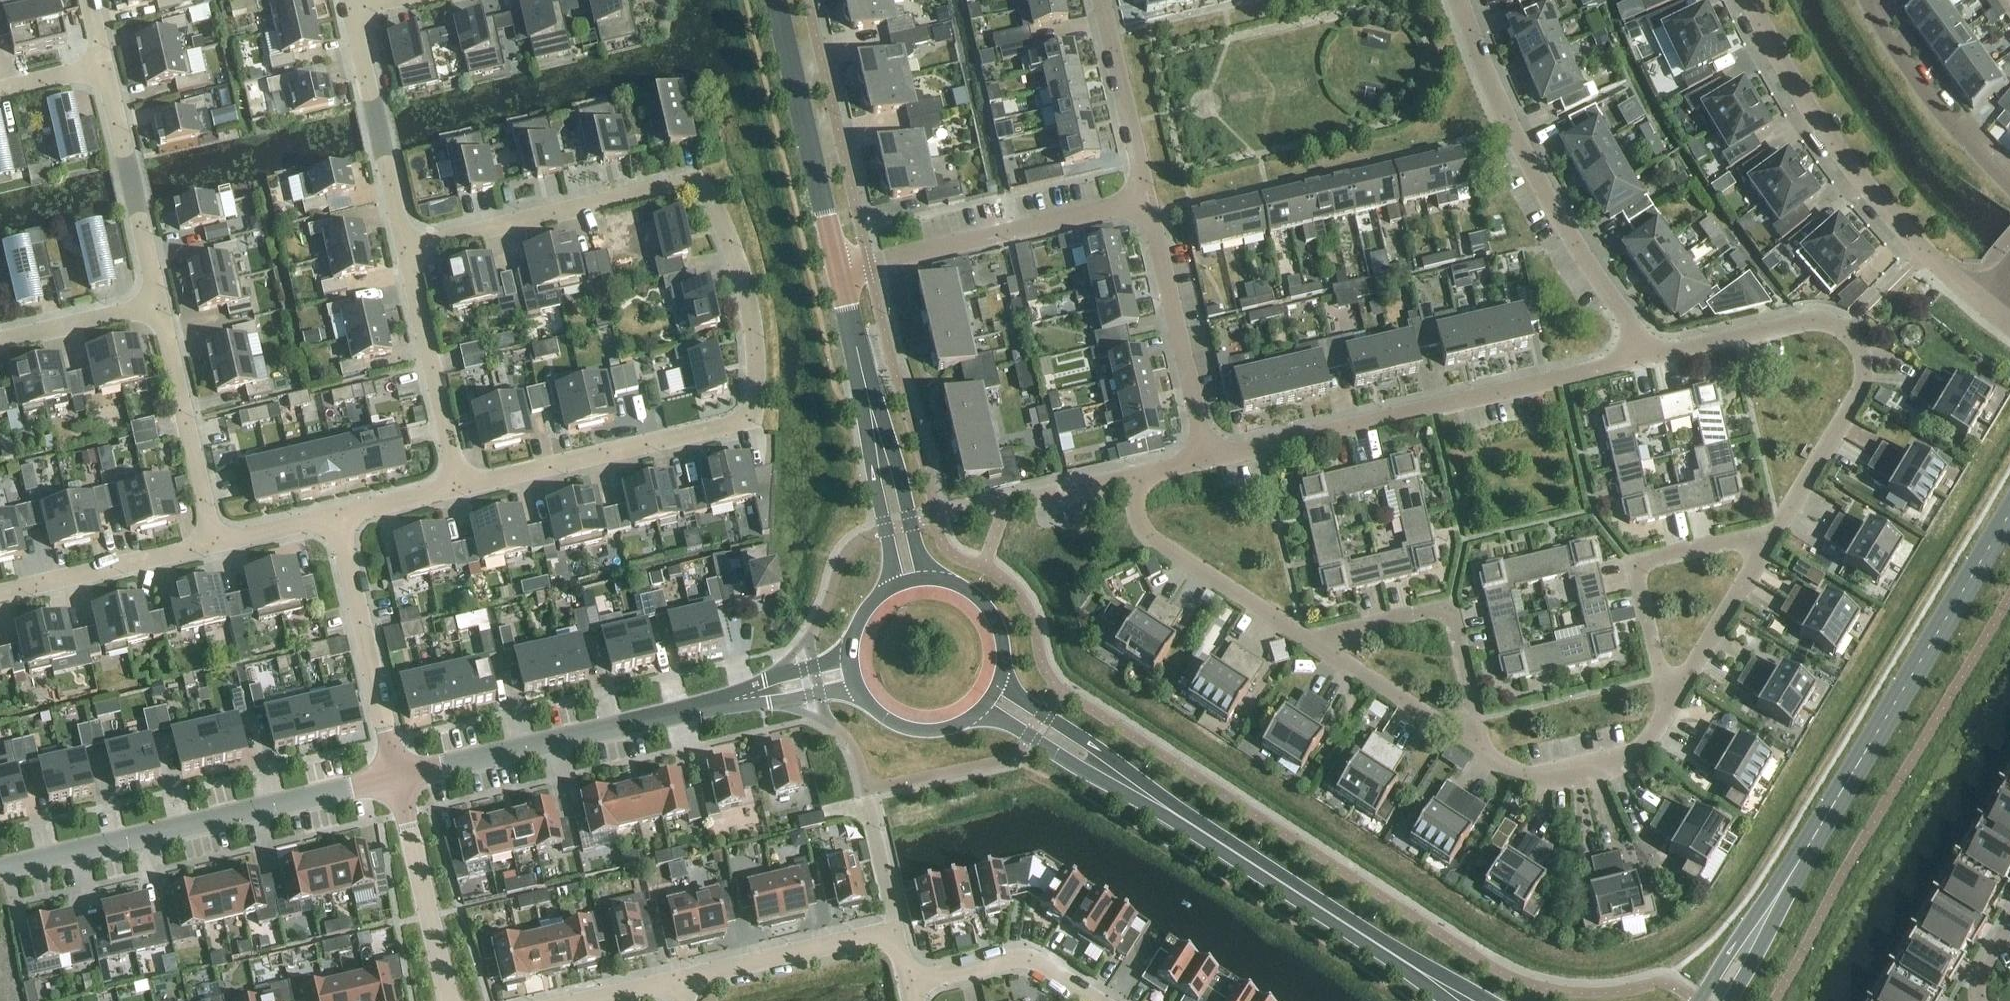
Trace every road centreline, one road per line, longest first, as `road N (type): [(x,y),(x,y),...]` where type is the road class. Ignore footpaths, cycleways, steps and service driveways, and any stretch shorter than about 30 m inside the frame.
road 1 (residential): [(460,487),(748,420),(756,376),(745,286),(706,194),(682,183),(405,248)]
road 2 (residential): [(1766,550),(1860,394),(1864,360),(1848,331),(1789,325),(1640,360)]
road 3 (tertiary): [(1780,894),(2009,511)]
road 4 (residential): [(1640,360),(1208,460)]
road 5 (unclassified): [(396,779),(0,871)]
road 6 (residential): [(1460,0),(1512,130),(1633,329),(1640,360)]
road 7 (residential): [(1748,0),(1856,176),(1986,307)]
road 8 (unclassified): [(734,699),(396,779)]
road 9 (tertiary): [(1151,799),(1418,974)]
road 10 (residential): [(1147,199),(839,271)]
road 11 (residential): [(1766,550),(1747,538),(1632,565),(1659,677),(1681,689)]
road 12 (residential): [(1464,740),(1476,719),(1450,606),(1331,634),(1321,649)]
road 13 (tertiary): [(776,0),(839,271)]
road 14 (residential): [(396,779),(337,516)]
road 15 (residential): [(1129,478),(1148,537),(1321,649)]
road 16 (residential): [(1147,199),(1208,460)]
road 17 (residential): [(1464,740),(1530,778),(1599,772),(1633,757),(1681,689)]
road 18 (residential): [(212,544),(159,304)]
road 19 (residential): [(405,248),(349,9)]
road 20 (residential): [(460,487),(405,248)]
road 21 (residential): [(159,304),(104,67)]
road 22 (residential): [(1867,0),(1944,117),(2009,188)]
road 23 (residential): [(449,1000),(396,779)]
road 24 (residential): [(0,594),(212,544)]
road 25 (residential): [(890,936),(678,980)]
road 26 (residential): [(1101,0),(1147,199)]
road 27 (residential): [(1097,1000),(1029,960),(908,985)]
road 28 (tertiary): [(1151,799),(1001,674)]
road 29 (tertiary): [(869,401),(864,416),(892,568),(886,592)]
road 30 (tertiary): [(976,715),(1151,799)]
road 31 (tertiary): [(935,580),(920,559),(869,401)]
road 32 (residential): [(890,936),(866,806),(827,815)]
road 33 (residential): [(1321,649),(1464,740)]
road 34 (residential): [(159,304),(0,341)]
road 35 (residential): [(1681,689),(1766,550)]
road 36 (tertiary): [(839,271),(869,401)]
road 37 (tertiary): [(1780,894),(1700,1000)]
road 38 (unclassified): [(734,699),(763,706),(826,692),(863,697)]
road 39 (unclassified): [(851,648),(820,666),(758,681),(734,699)]
road 40 (tertiary): [(1001,674),(1004,653),(990,612),(956,585),(935,580)]
road 41 (residential): [(212,544),(337,516)]
road 42 (residential): [(337,516),(460,487)]
road 43 (tertiary): [(863,697),(916,731),(976,715)]

